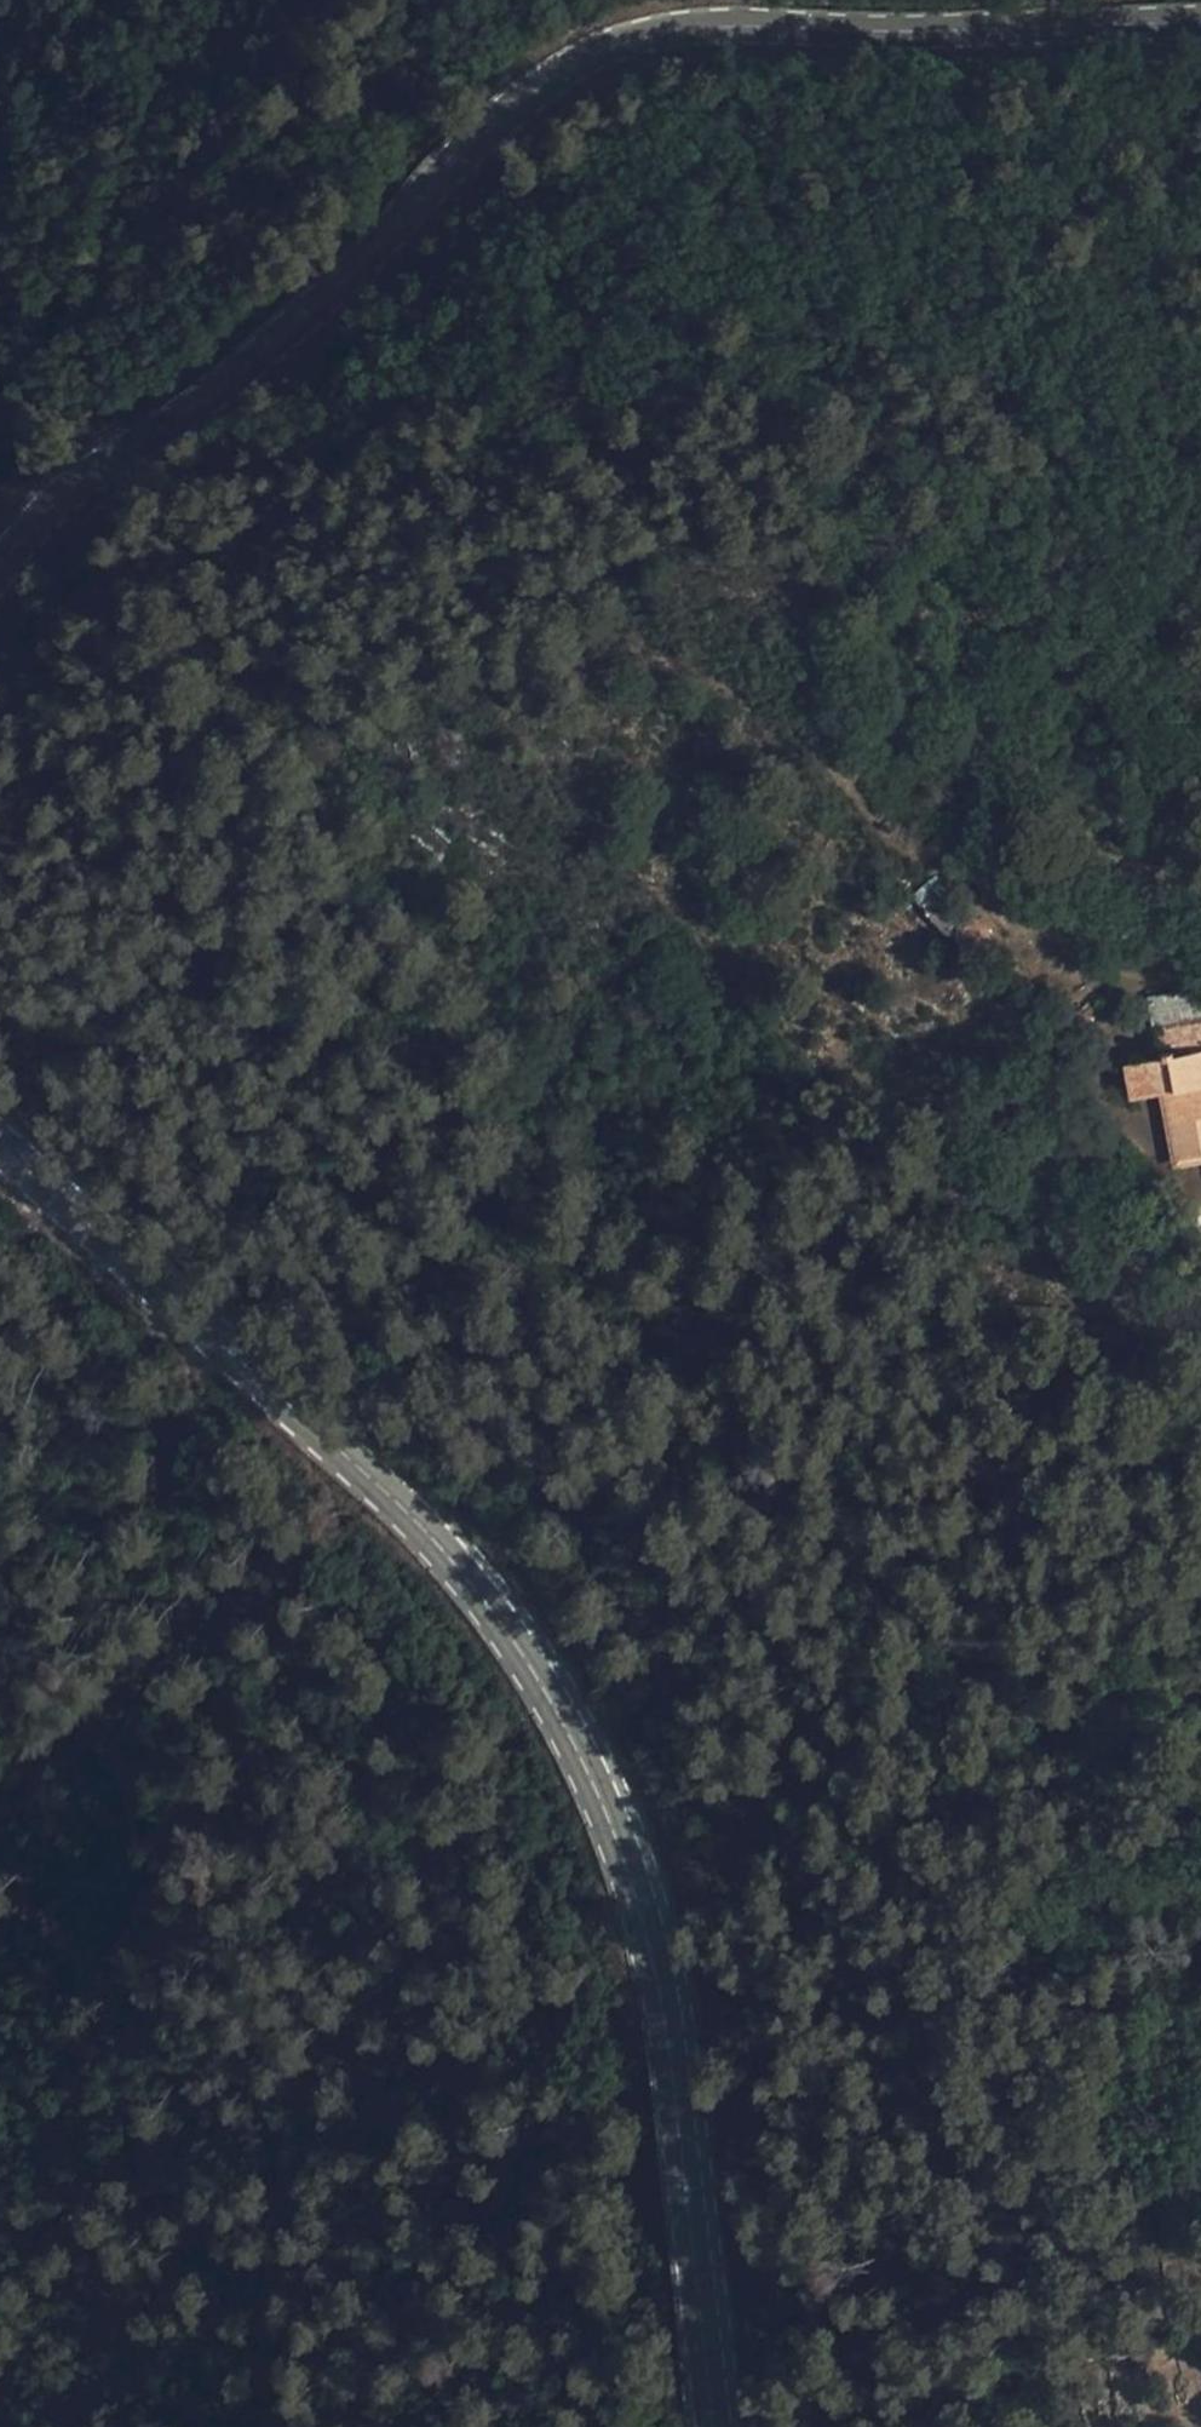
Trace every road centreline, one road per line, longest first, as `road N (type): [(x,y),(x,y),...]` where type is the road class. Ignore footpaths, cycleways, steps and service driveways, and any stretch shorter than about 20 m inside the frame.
road 1 (tertiary): [(0,1136),(417,1512),(513,1627),(552,1689),(608,1800),(664,1978),(719,2426)]
road 2 (tertiary): [(1200,29),(856,31),(679,43),(608,65),(543,103),(330,301),(78,489),(0,579)]
road 3 (track): [(1200,982),(1111,974),(1067,956),(1042,932)]

